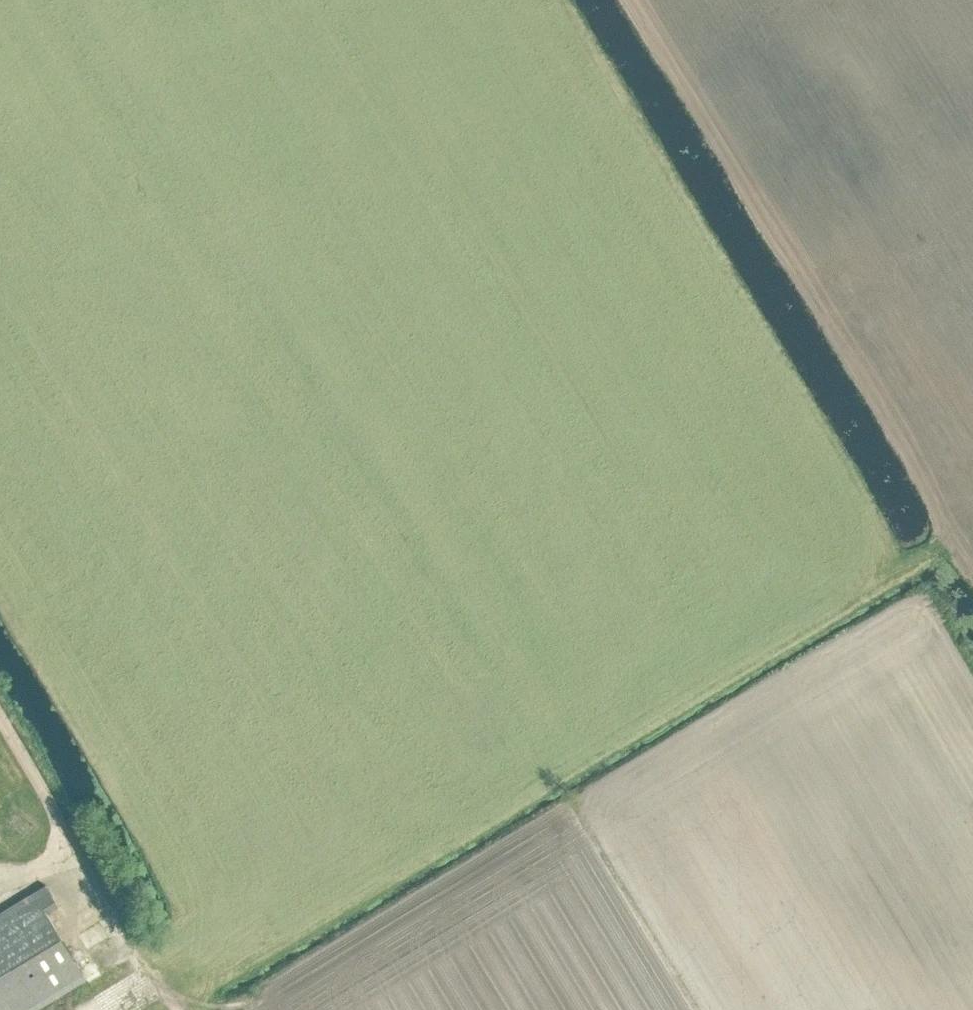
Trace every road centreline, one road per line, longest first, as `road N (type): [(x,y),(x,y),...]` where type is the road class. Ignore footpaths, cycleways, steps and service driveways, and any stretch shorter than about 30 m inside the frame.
road 1 (track): [(0,723),(75,847)]

